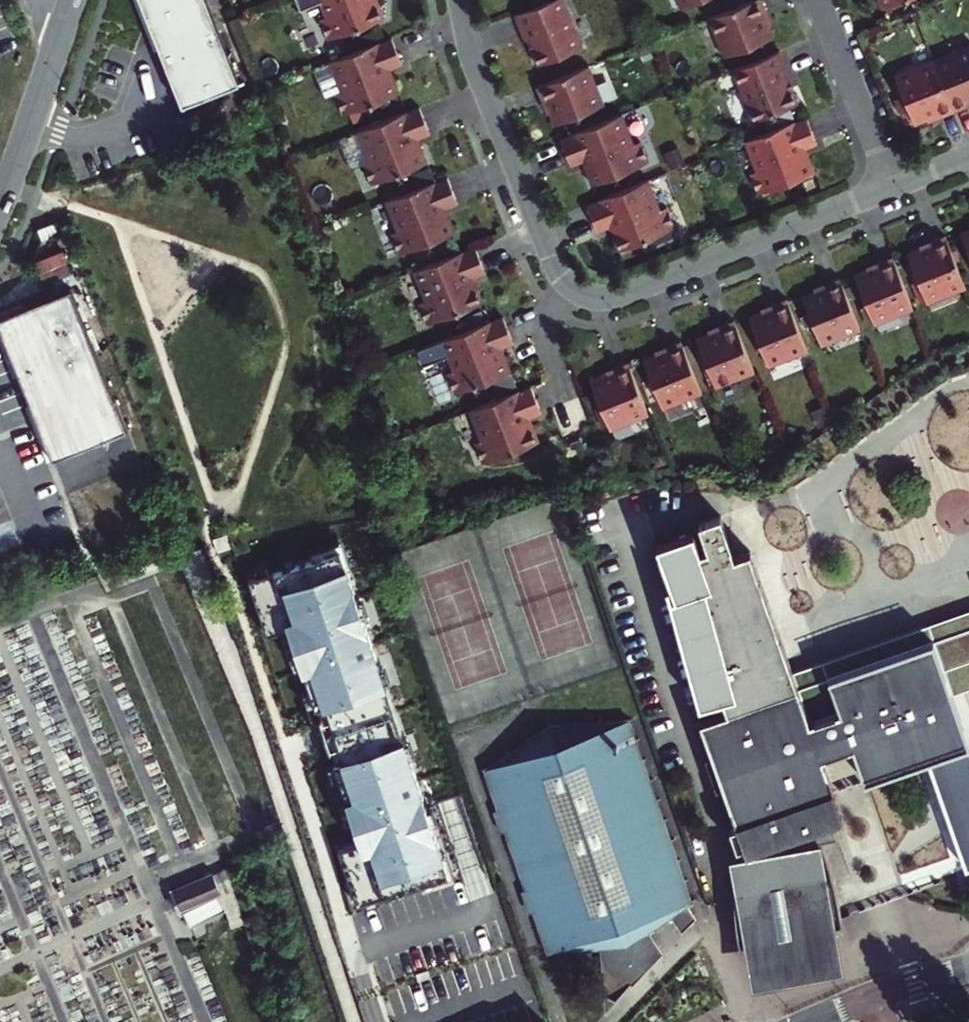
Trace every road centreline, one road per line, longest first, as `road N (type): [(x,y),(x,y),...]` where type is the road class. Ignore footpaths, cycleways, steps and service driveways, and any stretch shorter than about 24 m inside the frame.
road 1 (residential): [(893,184),(618,295),(580,292),(555,265),(475,66),(460,0)]
road 2 (residential): [(0,203),(74,0)]
road 3 (residential): [(893,184),(819,0)]
road 4 (residential): [(810,1021),(968,966)]

